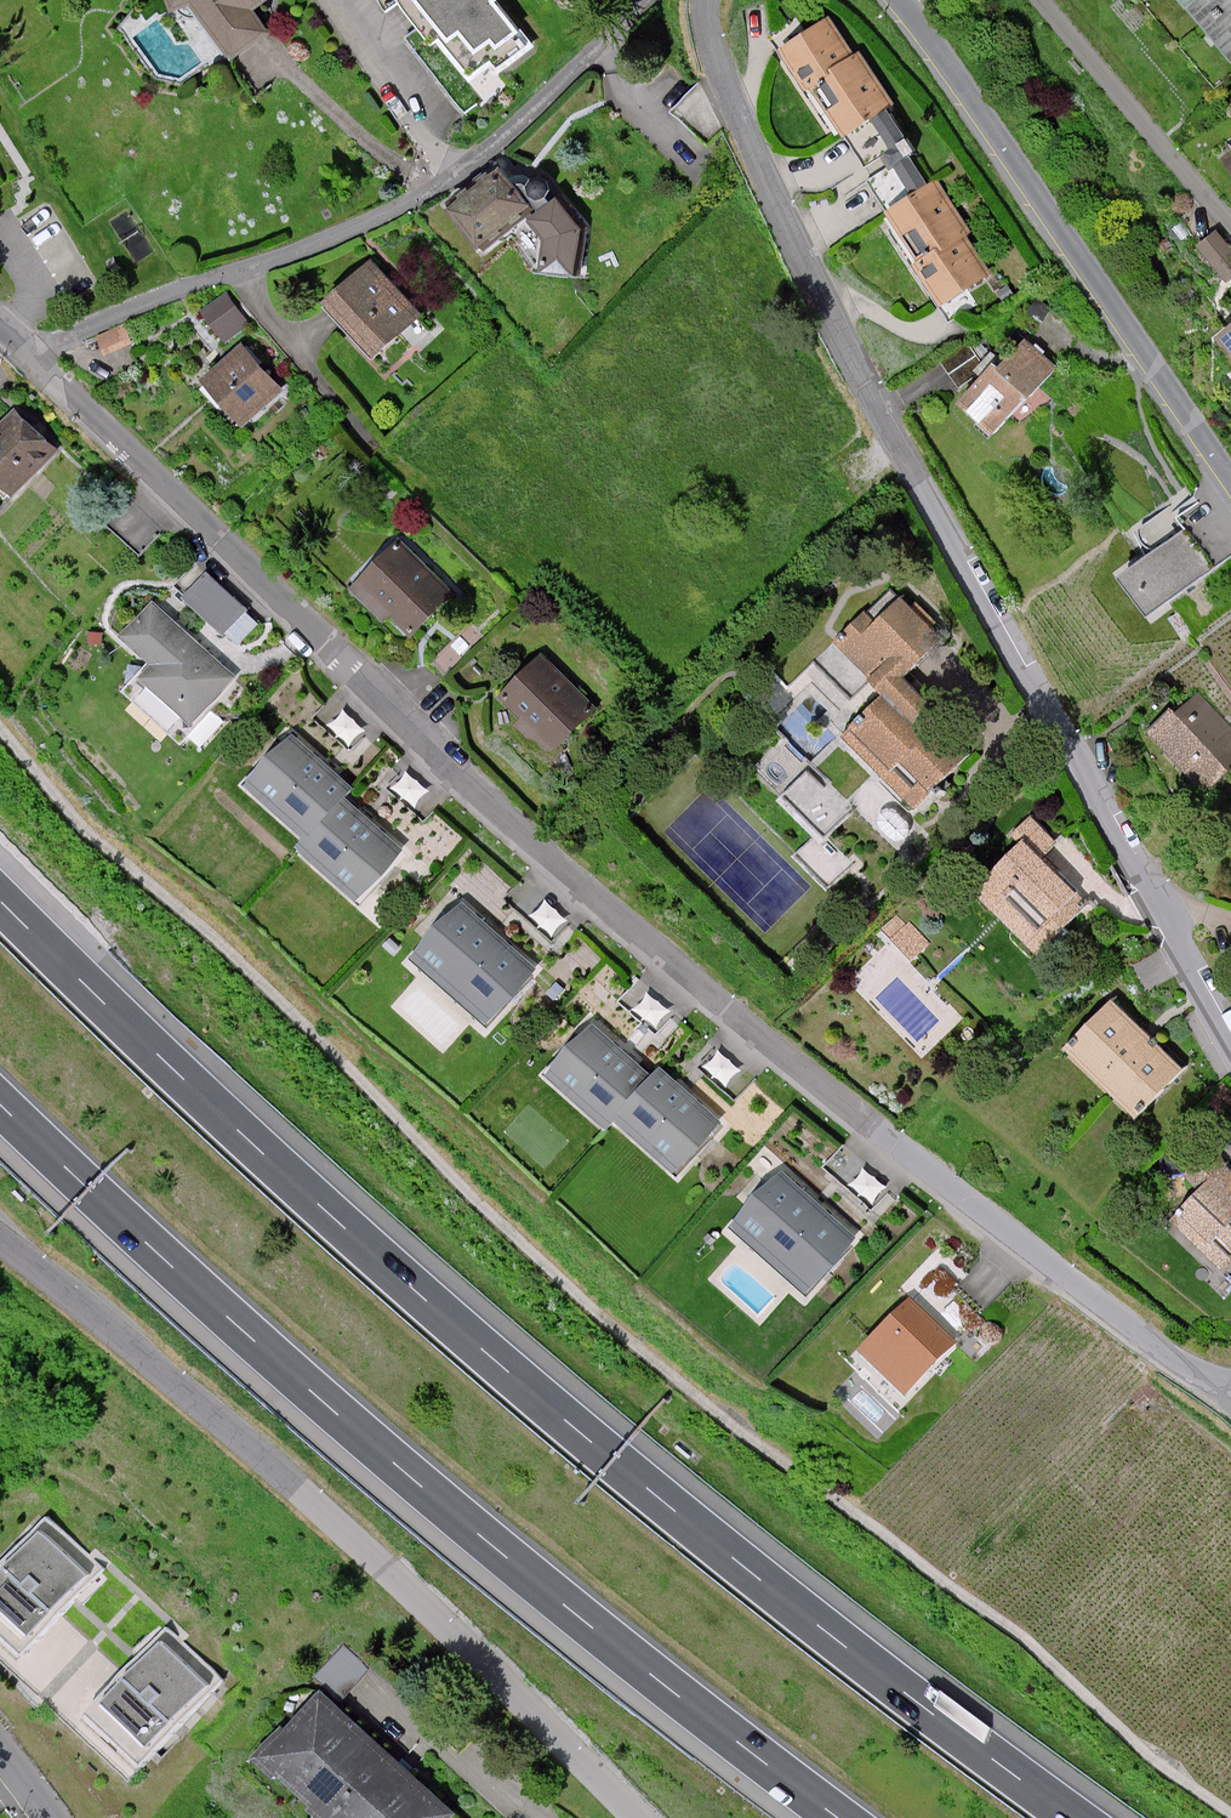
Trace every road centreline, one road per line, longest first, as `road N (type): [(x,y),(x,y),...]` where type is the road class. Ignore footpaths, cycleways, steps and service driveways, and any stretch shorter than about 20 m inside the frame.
road 1 (residential): [(30,355),(484,797),(637,931),(1058,1273),(1230,1401)]
road 2 (motorway): [(1076,1817),(581,1435),(292,1179),(0,899)]
road 3 (residential): [(1230,1025),(745,130),(715,0)]
road 4 (motorway): [(0,1103),(360,1434),(700,1715),(839,1817)]
road 5 (residential): [(640,1817),(465,1645),(0,1240)]
road 6 (residential): [(30,355),(98,316),(247,269),(429,194),(547,102),(650,0)]
road 7 (tertiary): [(1230,478),(899,0)]
road 8 (residential): [(1042,0),(1230,227)]

